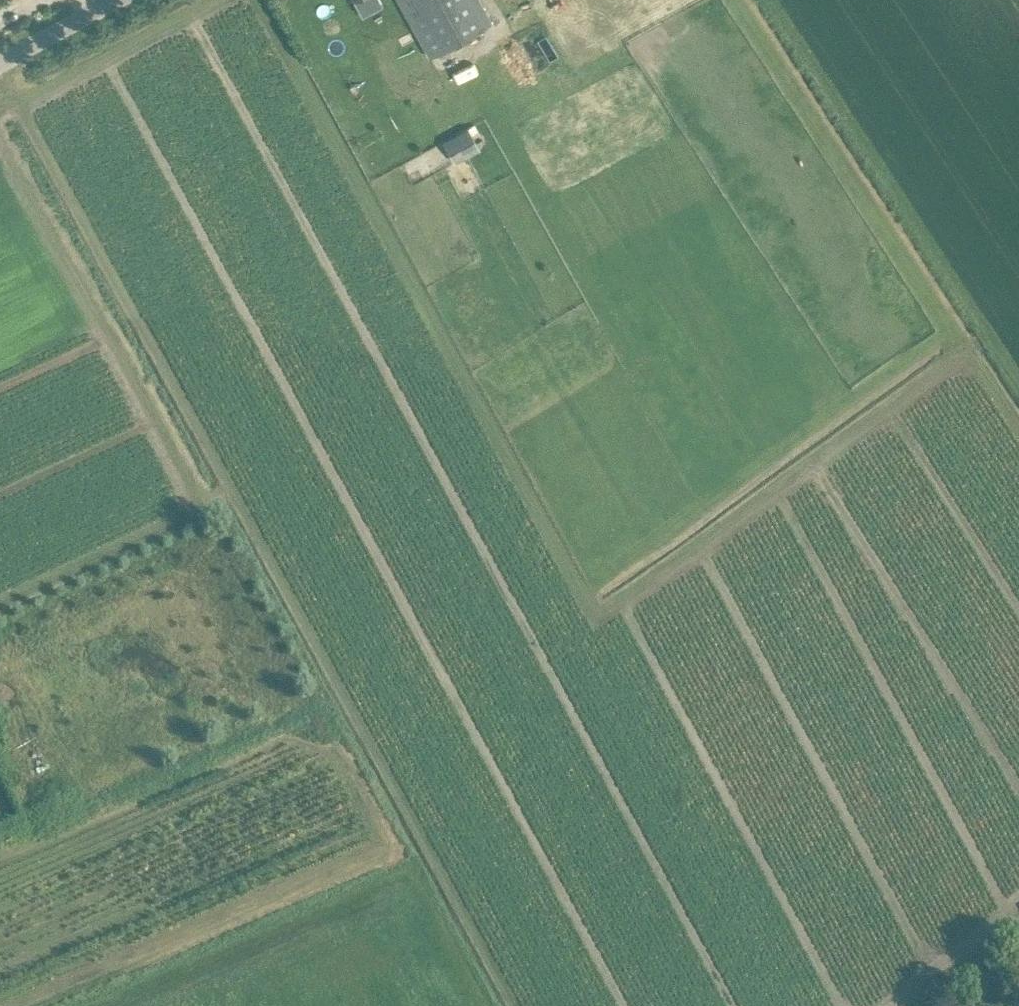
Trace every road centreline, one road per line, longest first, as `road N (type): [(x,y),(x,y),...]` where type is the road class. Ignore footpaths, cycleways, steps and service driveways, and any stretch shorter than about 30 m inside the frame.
road 1 (unclassified): [(0,66),(122,0)]

